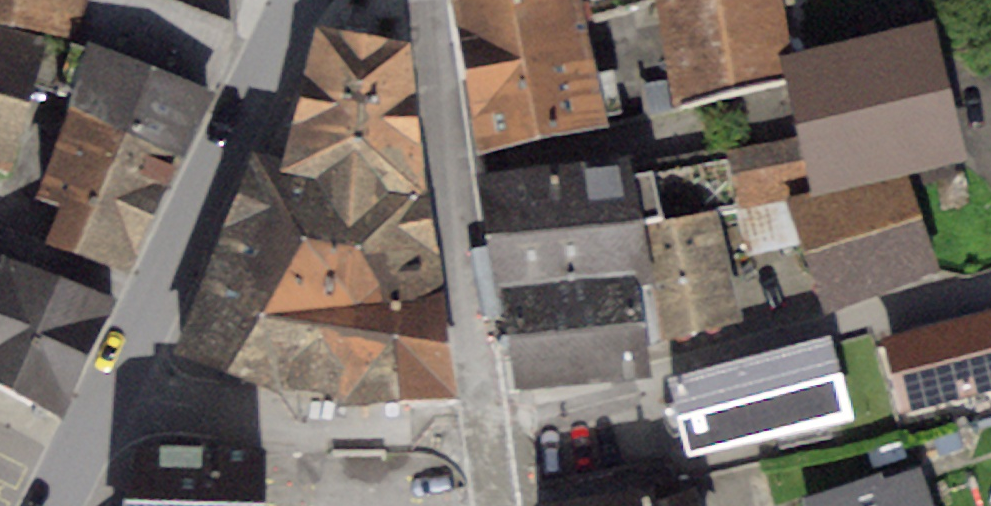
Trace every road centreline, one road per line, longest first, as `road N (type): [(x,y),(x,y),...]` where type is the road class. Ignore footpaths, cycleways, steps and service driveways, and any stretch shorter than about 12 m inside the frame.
road 1 (primary): [(314,0),(47,505)]
road 2 (residential): [(498,505),(419,0)]

